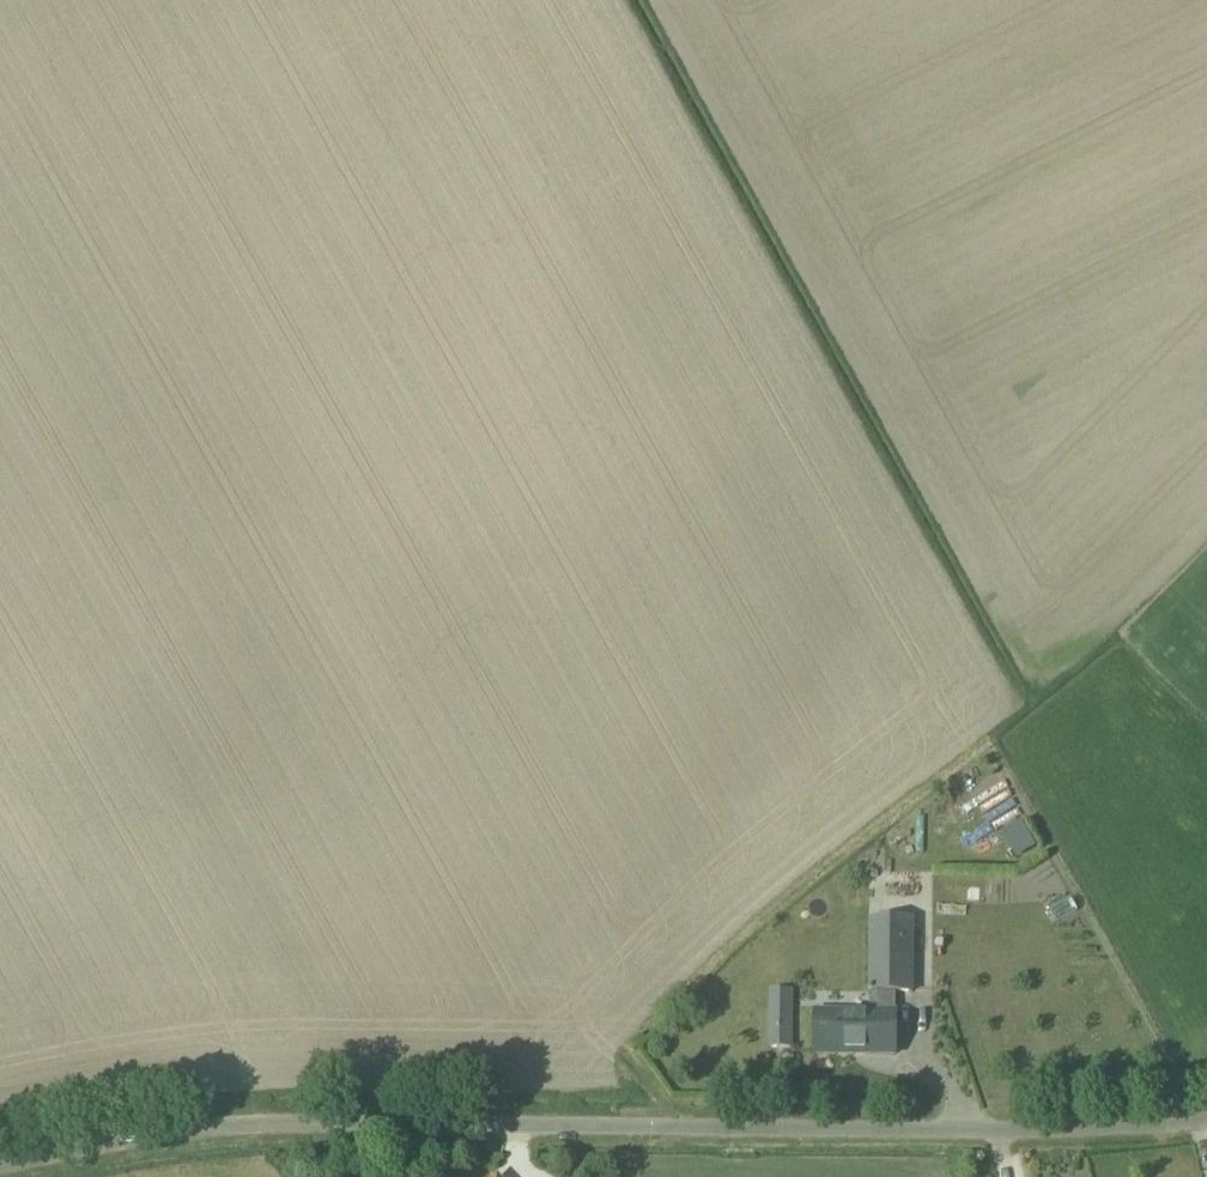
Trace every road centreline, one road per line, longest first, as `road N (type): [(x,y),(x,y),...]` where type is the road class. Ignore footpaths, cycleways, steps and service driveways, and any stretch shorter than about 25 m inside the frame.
road 1 (unclassified): [(0,1149),(134,1119),(234,1108),(1121,1123),(1206,1115)]

